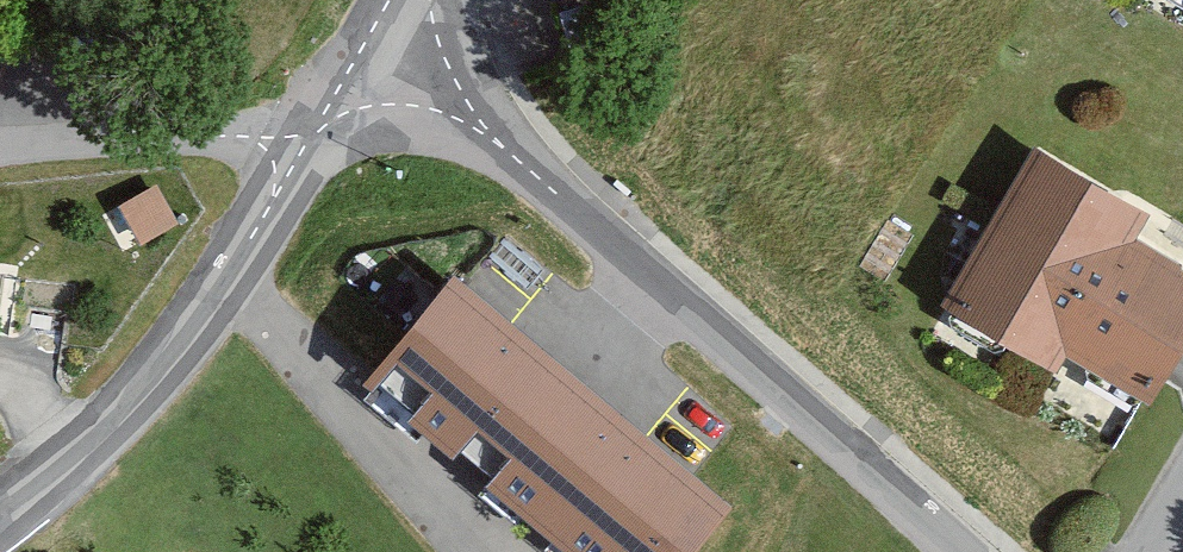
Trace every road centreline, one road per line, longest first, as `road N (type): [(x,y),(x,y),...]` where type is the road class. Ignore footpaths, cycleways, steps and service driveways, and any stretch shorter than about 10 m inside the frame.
road 1 (residential): [(959,551),(594,232),(376,27)]
road 2 (unclassified): [(310,137),(183,339),(93,439),(0,518)]
road 3 (residential): [(0,154),(149,135),(310,137)]
road 4 (unclassified): [(376,27),(310,137)]

